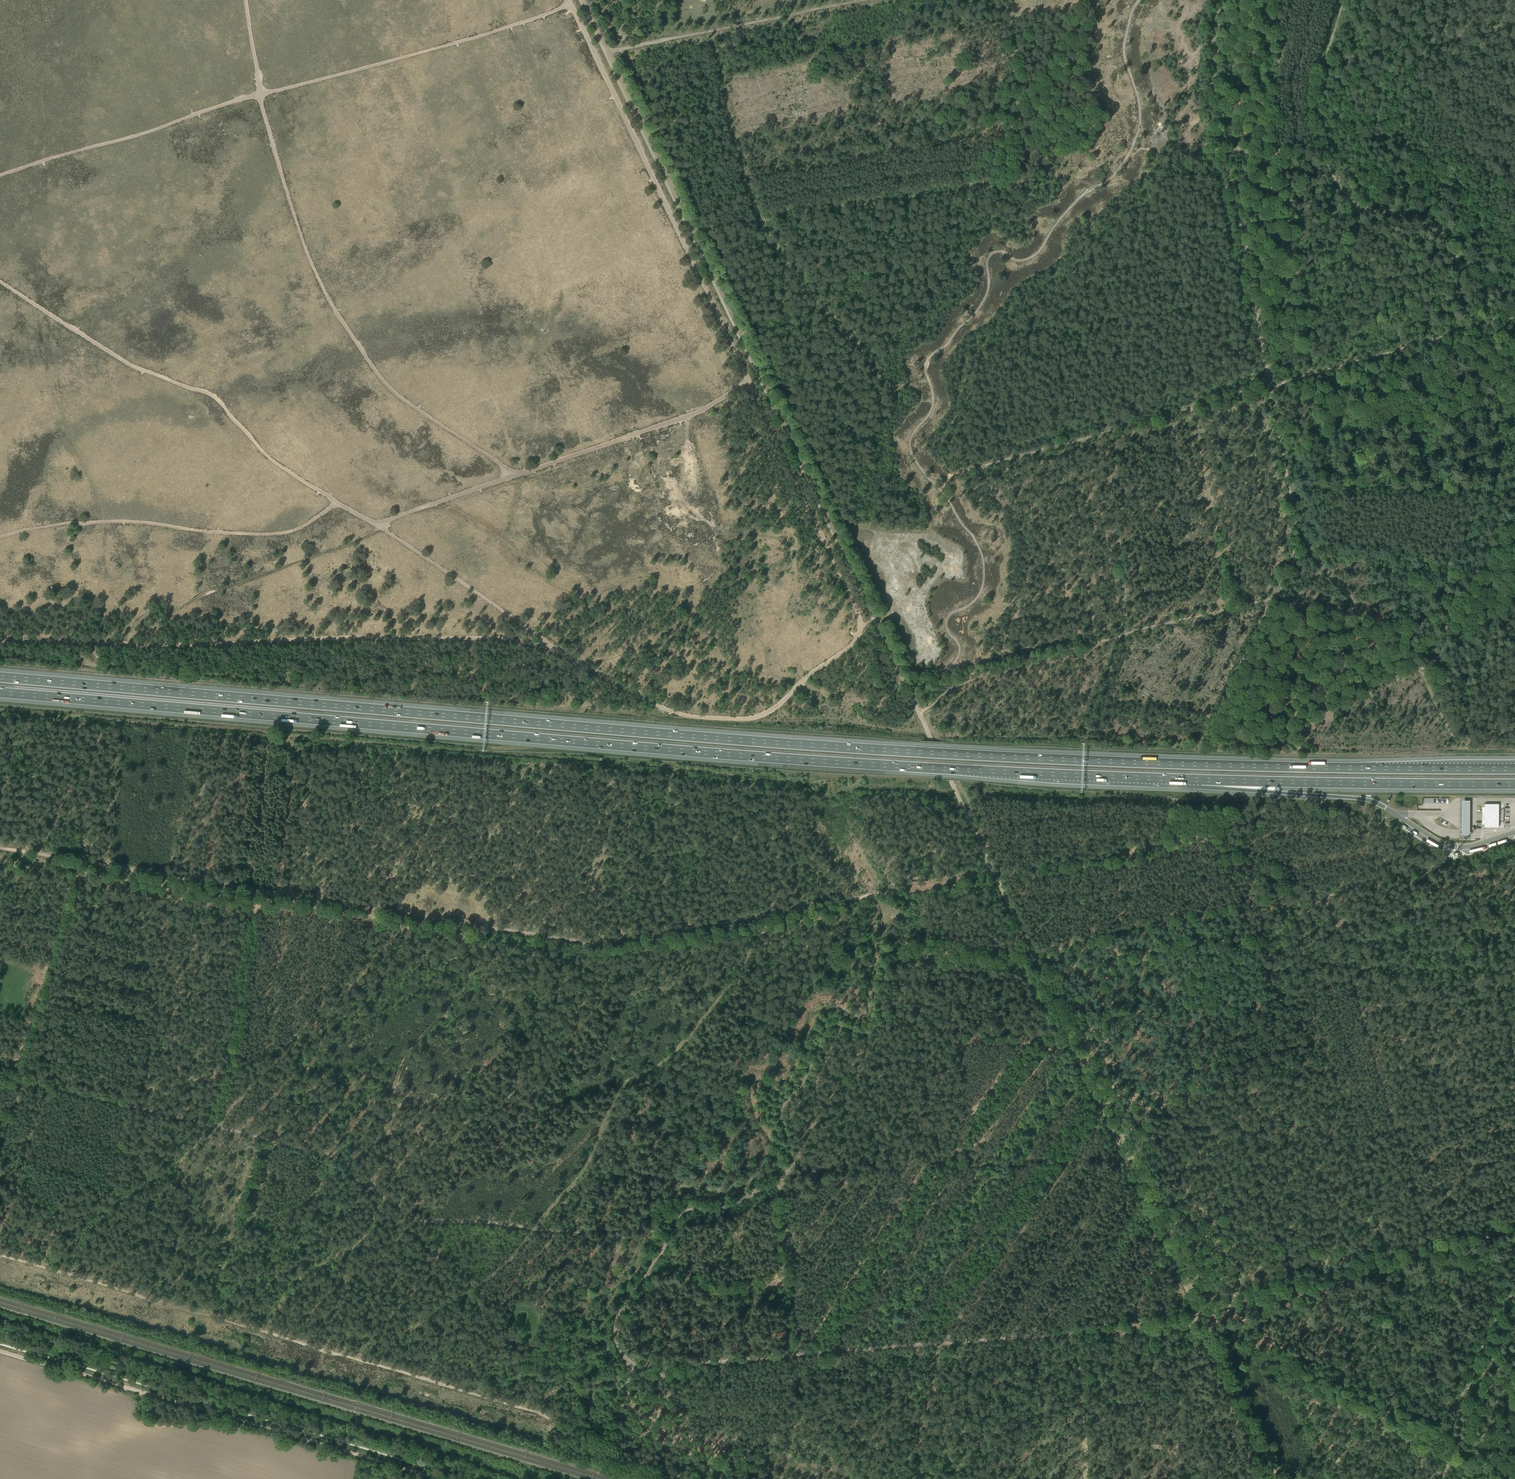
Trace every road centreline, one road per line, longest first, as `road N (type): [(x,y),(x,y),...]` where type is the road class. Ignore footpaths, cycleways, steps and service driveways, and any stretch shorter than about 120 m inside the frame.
road 1 (track): [(0,641),(507,639),(572,657),(678,714),(736,720),(769,713),(852,644),(860,624),(846,588),(569,0)]
road 2 (motorway): [(1514,768),(1201,765),(850,748),(0,678)]
road 3 (motorway): [(0,692),(729,754),(1202,780)]
road 4 (track): [(993,873),(596,944),(0,849)]
road 5 (track): [(1037,968),(1207,940),(1260,945),(1312,903),(1328,903),(1433,1254),(1514,1298)]
road 6 (track): [(0,1075),(326,1153),(422,1220),(572,1232),(638,1228),(667,1240)]
road 7 (track): [(123,643),(147,614),(341,547),(399,516),(688,416),(748,382)]
road 8 (track): [(0,282),(134,367),(216,398),(276,463),(381,526),(557,651)]
road 9 (track): [(615,1431),(593,1449),(535,1412),(0,1255)]
road 10 (track): [(630,1367),(1202,1323)]
road 11 (track): [(835,533),(607,52)]
road 12 (track): [(667,1240),(683,1212),(726,1208),(785,1175),(880,1021),(883,980),(894,961),(1037,968)]
road 13 (track): [(261,95),(306,250),(341,319),(392,391),(514,476)]
road 14 (track): [(437,1478),(0,1350)]
road 15 (track): [(1344,0),(1318,100),(1333,168),(1365,199),(1439,219),(1476,265),(1514,289)]
road 16 (track): [(1202,1323),(1037,968)]
road 17 (track): [(1272,384),(1216,106),(1217,0)]
road 18 (track): [(1172,945),(1300,1294)]
road 19 (track): [(246,0),(261,95),(0,175)]
road 20 (track): [(1272,384),(929,478)]
road 21 (track): [(0,537),(106,522),(283,533),(337,502)]
road 22 (track): [(261,95),(580,1)]
road 23 (track): [(692,231),(1020,182)]
road 24 (track): [(1202,1323),(1514,1228)]
road 25 (motorway): [(1202,780),(1514,784)]
road 26 (track): [(970,674),(1272,599)]
road 27 (unclassified): [(993,873),(868,604)]
road 28 (track): [(930,385),(928,359),(988,291),(988,257),(1034,255),(1065,212),(1101,185)]
road 29 (track): [(1125,56),(857,107)]
road 30 (track): [(1206,1323),(1441,1441)]
road 31 (track): [(1271,151),(1307,374)]
road 32 (track): [(1514,314),(1307,374)]
road 33 (track): [(949,667),(960,650),(946,621),(978,597),(984,578),(979,549),(953,510)]
road 34 (track): [(1427,676),(1301,541)]
road 35 (track): [(1020,182),(1023,99),(1012,0)]
road 36 (track): [(1441,1441),(1514,1277)]
road 37 (track): [(1514,524),(1427,676)]
road 38 (track): [(783,1478),(615,1431)]
road 39 (track): [(1278,1478),(1202,1323)]
road 40 (track): [(1301,541),(1272,384)]
road 41 (track): [(630,1367),(617,1345),(616,1319),(667,1240)]
road 42 (track): [(1133,148),(1271,151)]
road 43 (track): [(1427,676),(1456,740),(1514,729)]
road 44 (track): [(534,1229),(479,1288),(514,1311)]
road 45 (track): [(857,107),(813,67),(787,11)]

